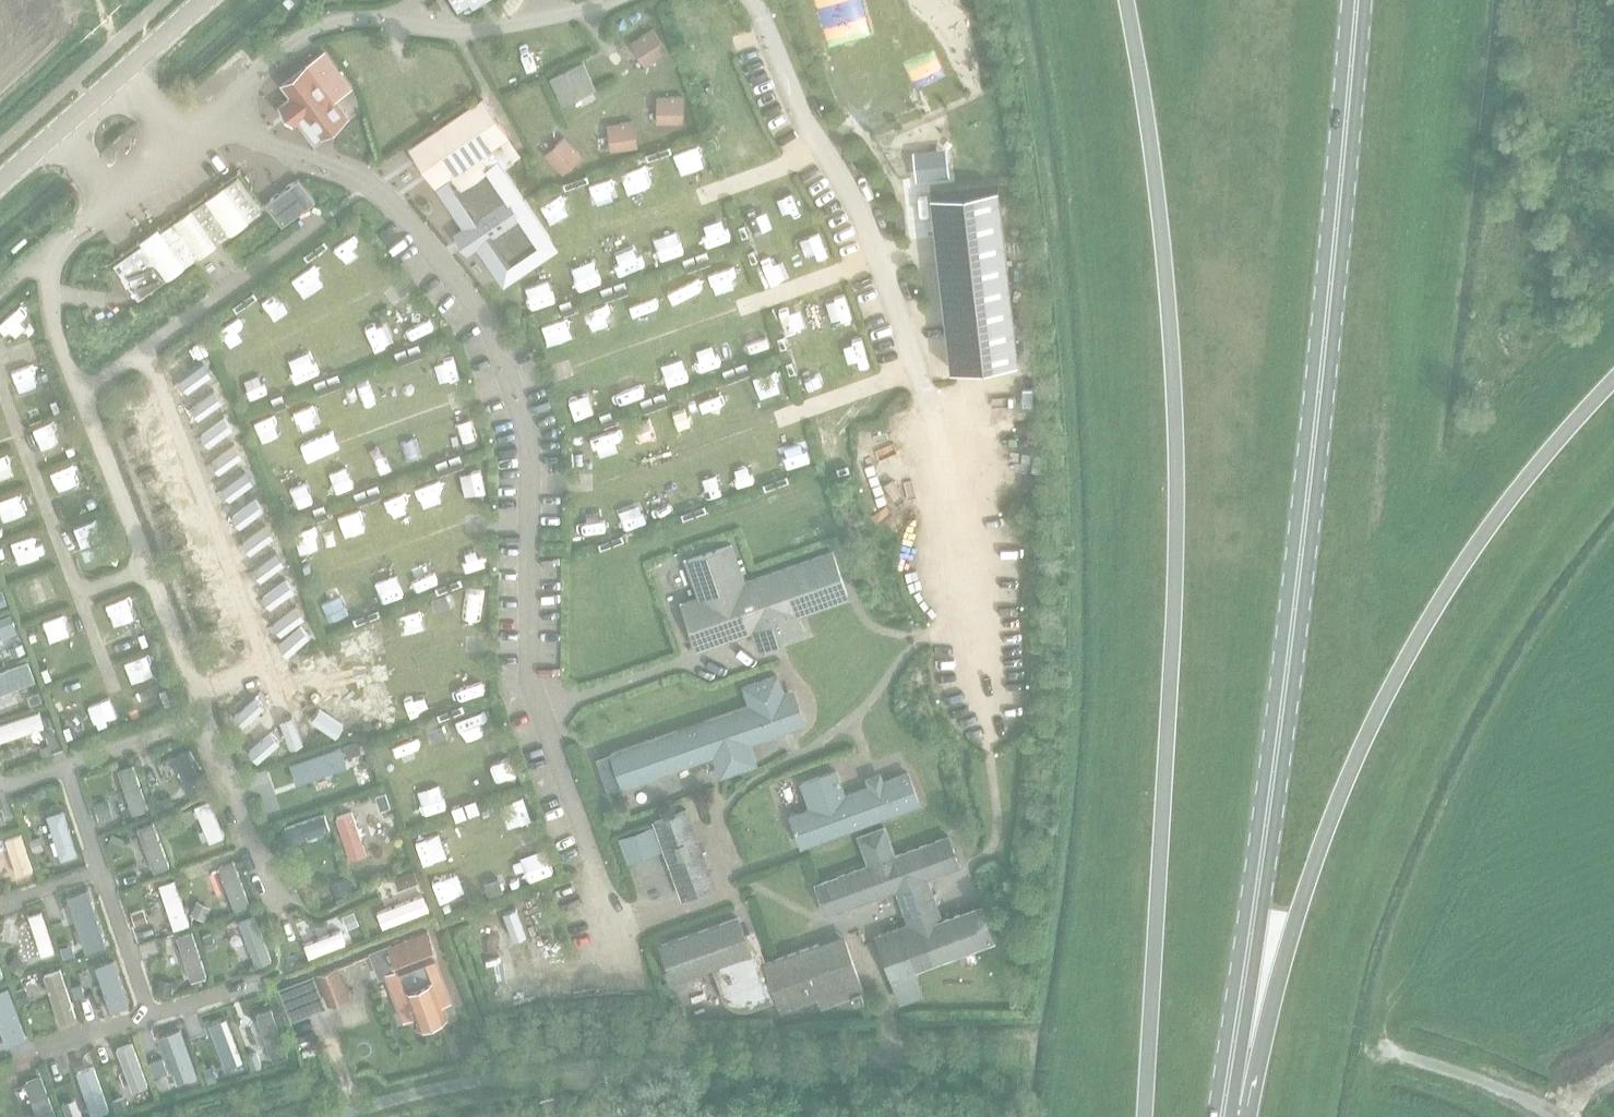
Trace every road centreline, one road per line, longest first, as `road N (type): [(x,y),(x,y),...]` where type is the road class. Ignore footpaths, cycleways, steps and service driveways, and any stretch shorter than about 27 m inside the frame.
road 1 (primary): [(1126,0),(1171,342),(1175,461),(1168,752),(1145,1116)]
road 2 (primary): [(1224,1104),(1272,786),(1355,0)]
road 3 (primary): [(1224,1104),(1271,1002),(1330,822),(1379,709),(1496,516),(1613,379)]
road 4 (residential): [(339,1116),(569,1070),(1018,1053)]
road 5 (tertiary): [(0,183),(208,0)]
road 6 (unclassified): [(1547,1116),(1487,1084),(1406,1056)]

